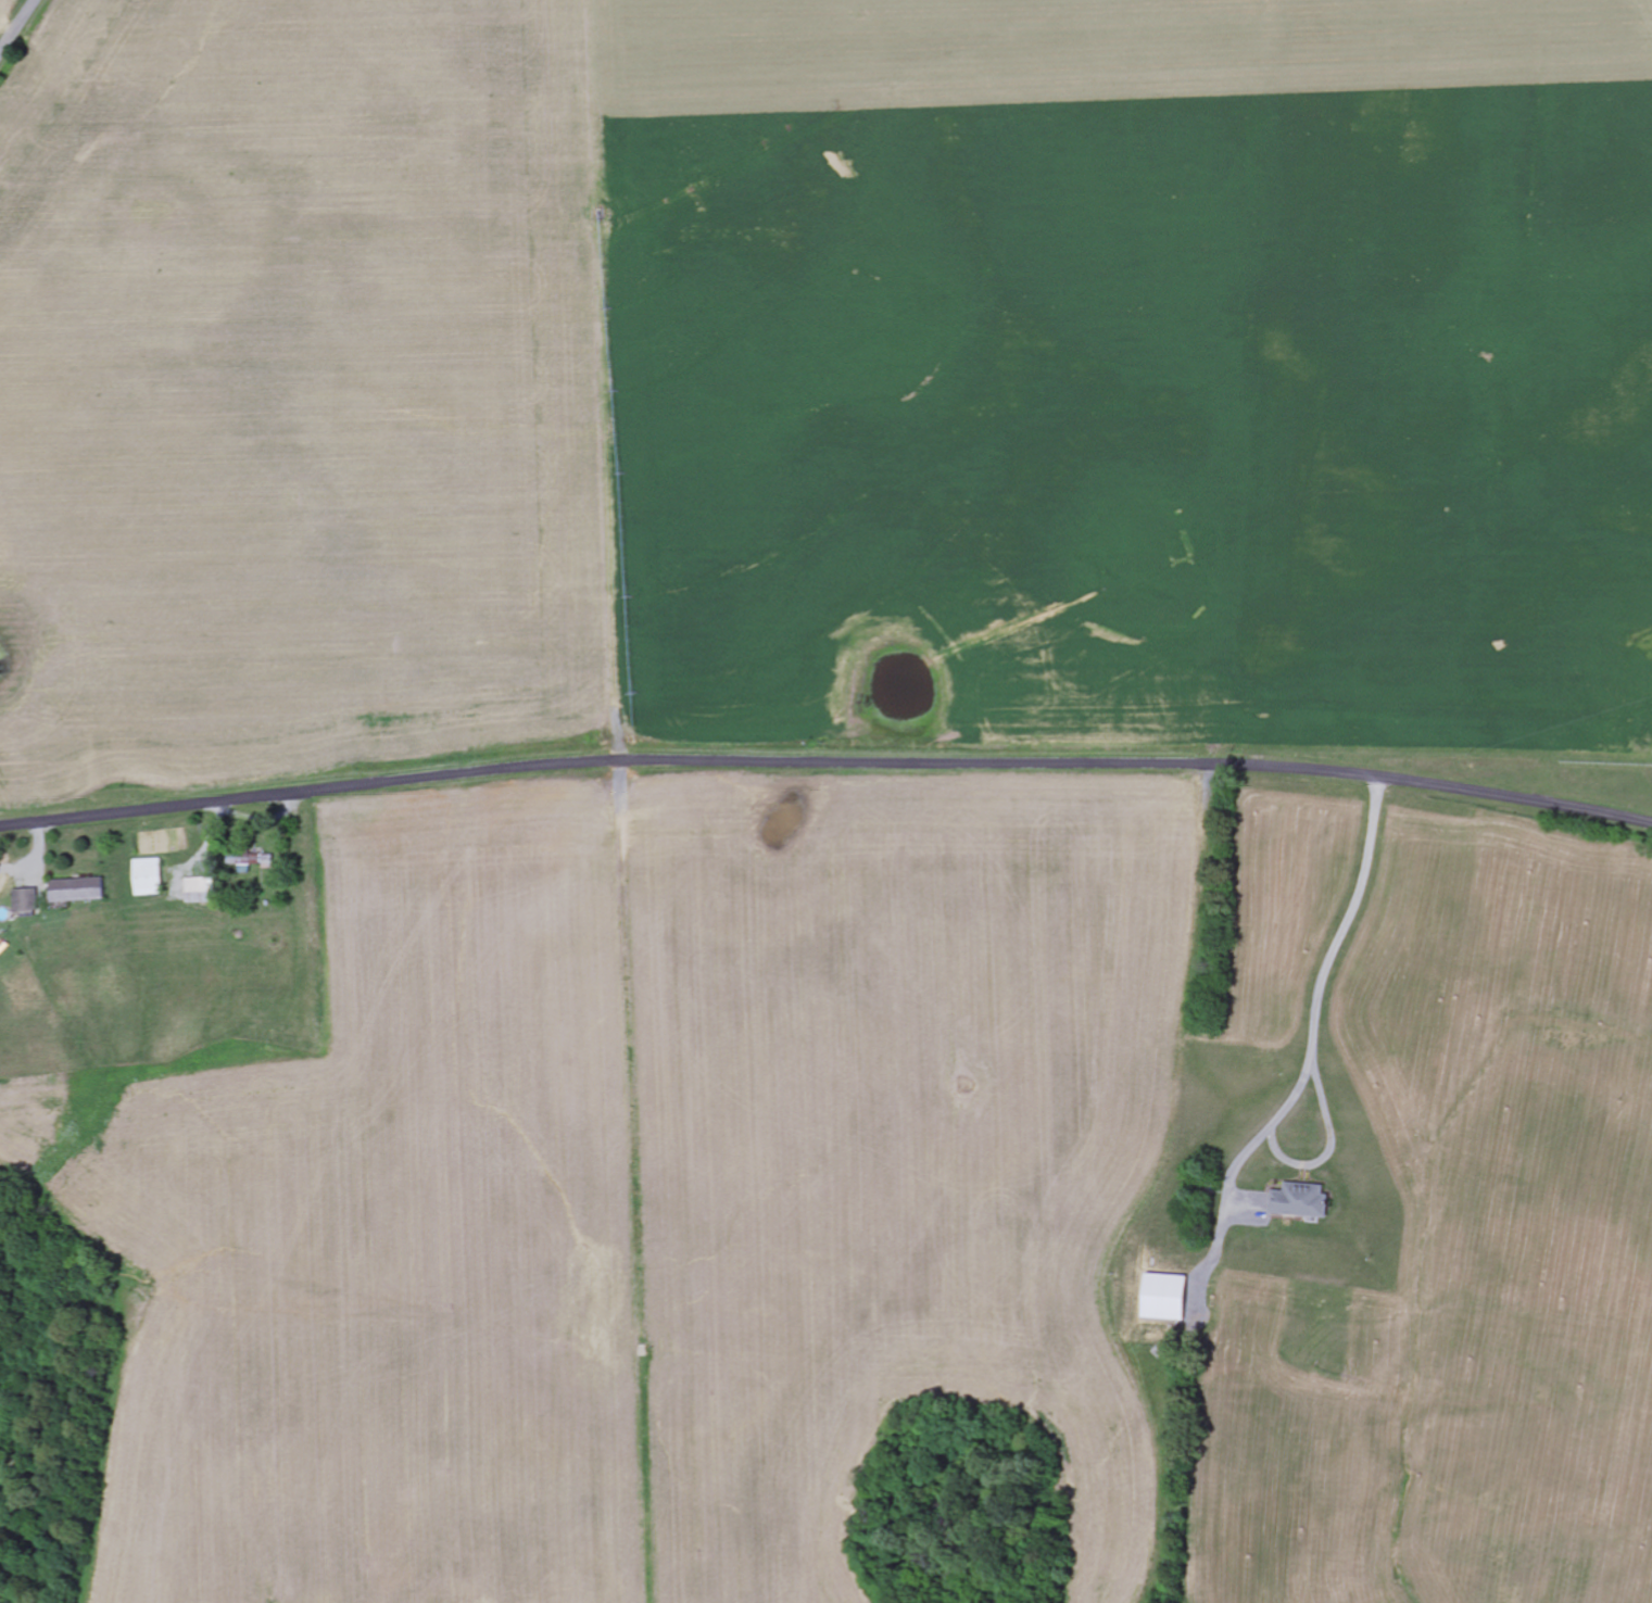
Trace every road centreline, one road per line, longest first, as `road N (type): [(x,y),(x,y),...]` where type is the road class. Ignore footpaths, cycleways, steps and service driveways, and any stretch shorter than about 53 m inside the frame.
road 1 (residential): [(1651,822),(1296,768),(644,760),(469,771),(0,826)]

